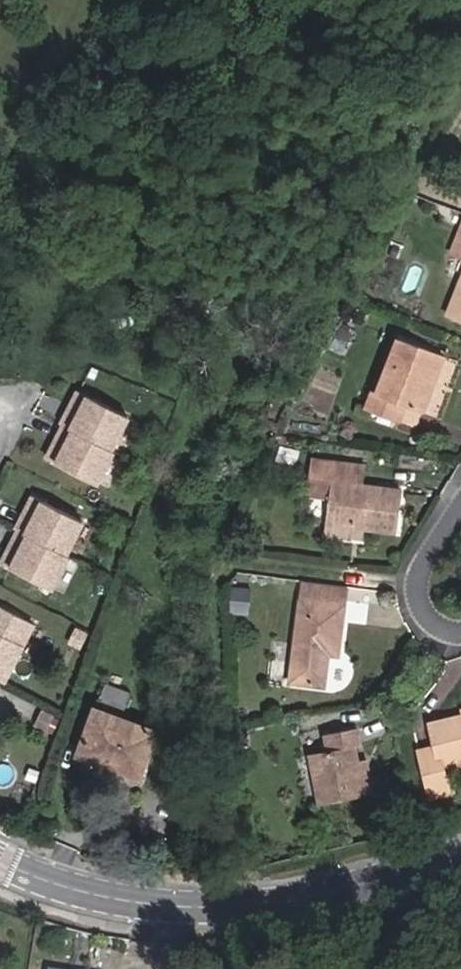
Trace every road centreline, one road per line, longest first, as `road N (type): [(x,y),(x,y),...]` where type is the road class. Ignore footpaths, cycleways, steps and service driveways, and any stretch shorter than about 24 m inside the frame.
road 1 (tertiary): [(0,860),(21,873),(180,916),(242,915),(460,859)]
road 2 (residential): [(460,513),(416,582),(418,606),(434,625),(460,635)]

